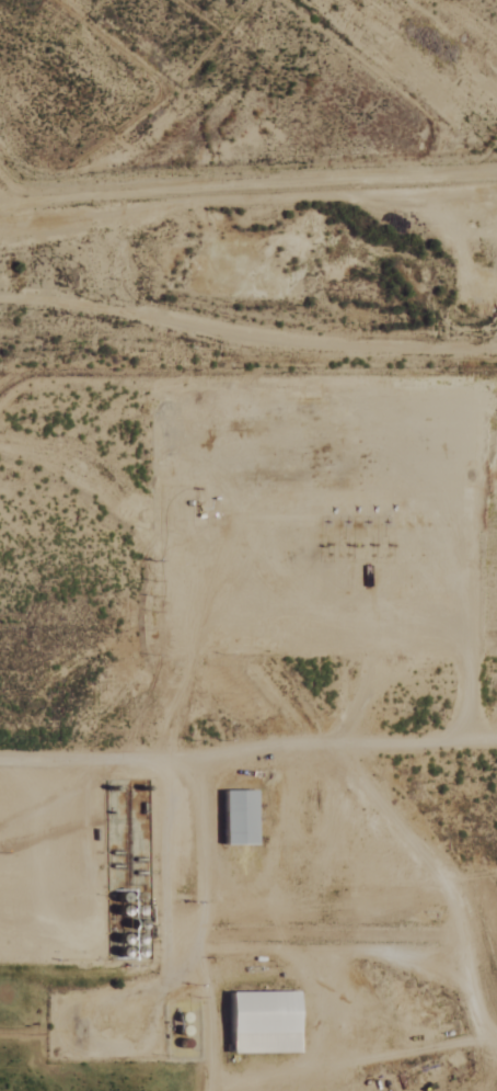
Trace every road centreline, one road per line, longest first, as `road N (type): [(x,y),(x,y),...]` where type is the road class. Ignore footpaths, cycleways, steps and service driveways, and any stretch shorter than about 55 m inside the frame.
road 1 (residential): [(496,1039),(476,1008),(455,901),(413,850),(371,765),(328,741),(251,748),(193,759),(209,1090)]

